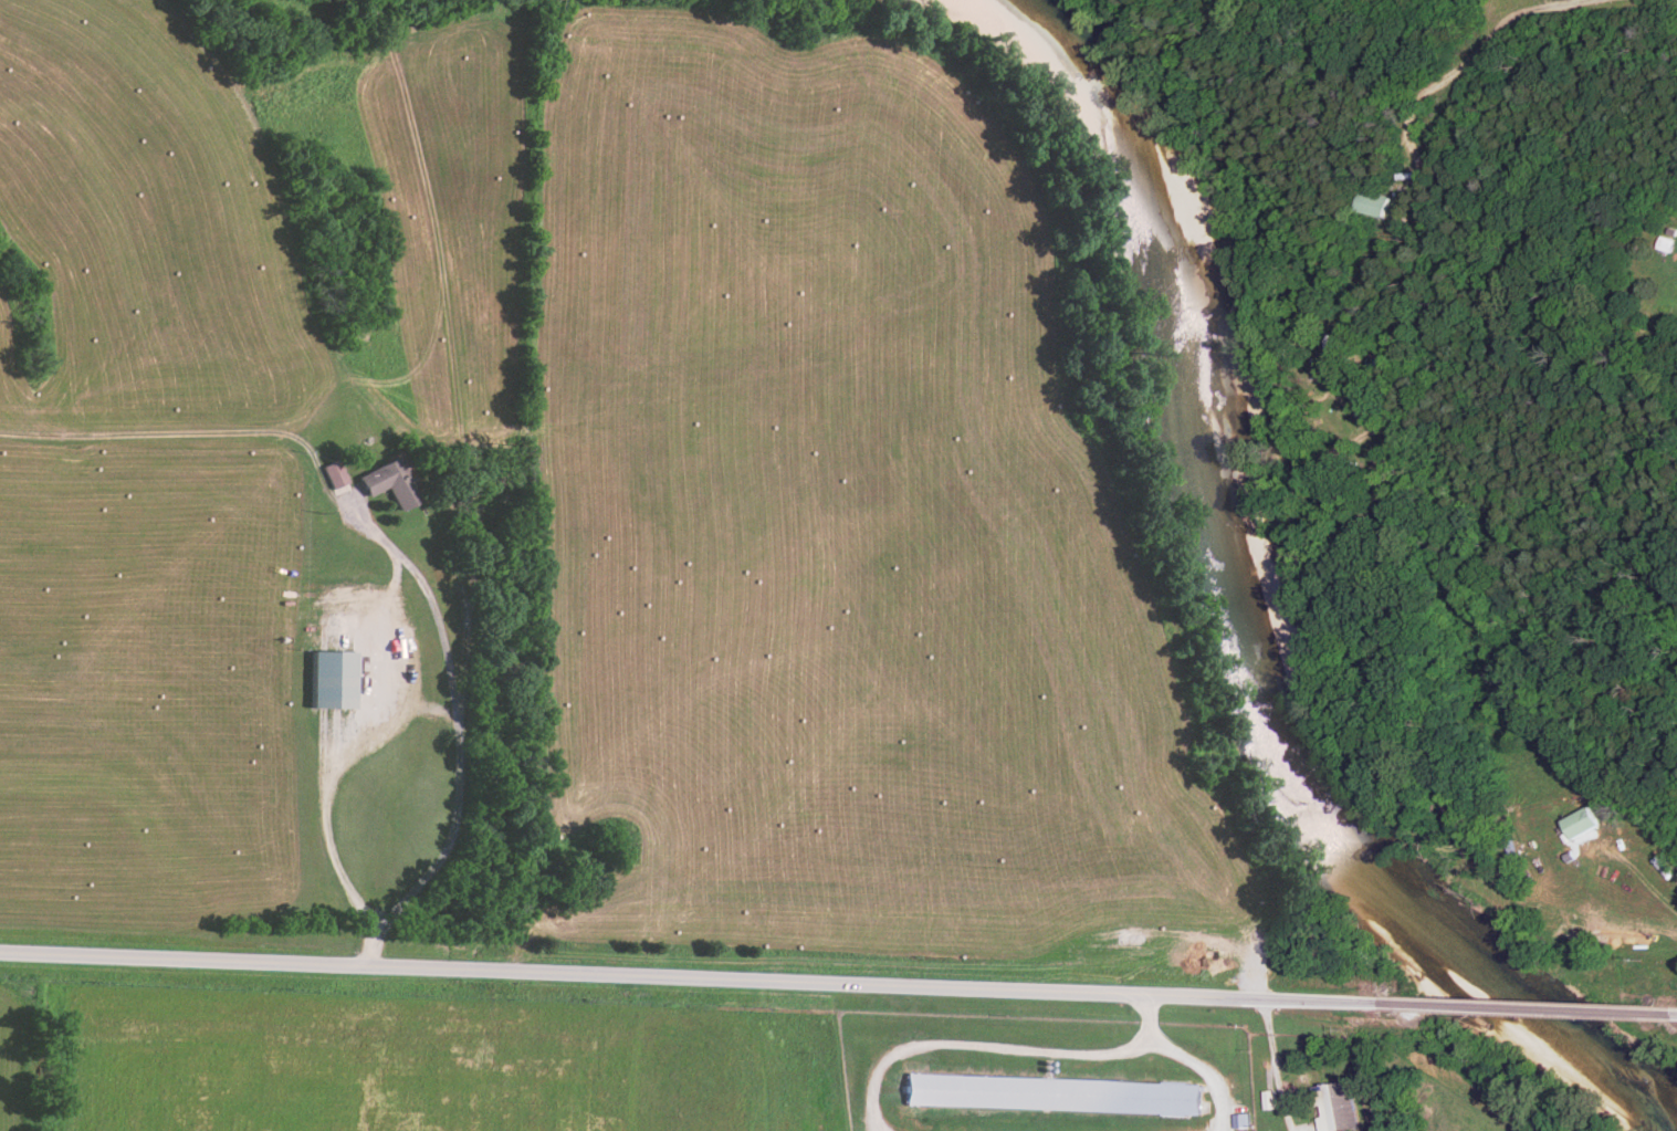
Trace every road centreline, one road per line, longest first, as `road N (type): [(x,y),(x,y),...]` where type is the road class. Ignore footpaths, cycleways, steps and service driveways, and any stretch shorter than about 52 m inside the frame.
road 1 (secondary): [(0,949),(1387,1004)]
road 2 (secondary): [(1387,1004),(1676,1013)]

